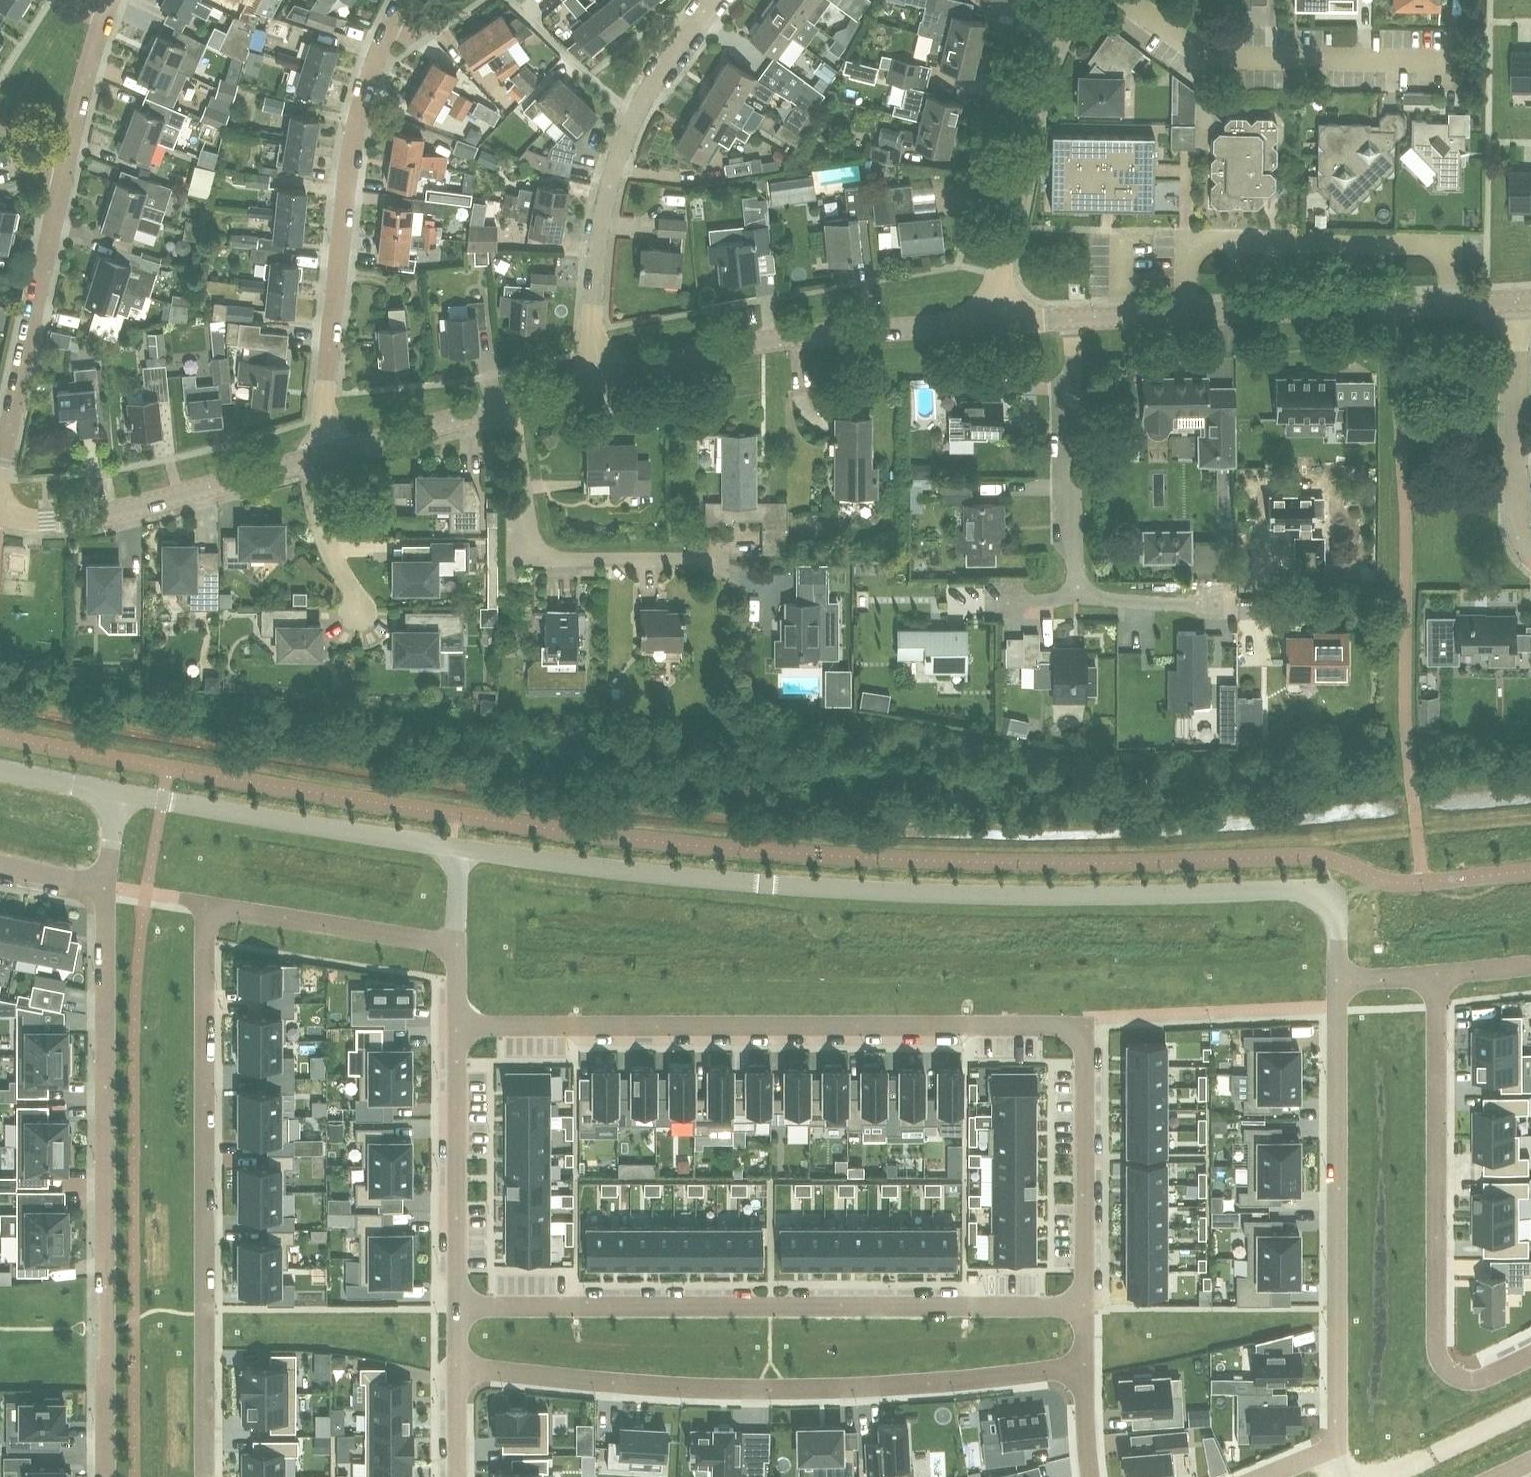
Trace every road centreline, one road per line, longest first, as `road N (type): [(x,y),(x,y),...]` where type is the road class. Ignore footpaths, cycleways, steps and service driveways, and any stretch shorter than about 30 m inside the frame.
road 1 (residential): [(460,846),(610,869),(868,890),(1038,895),(1290,886),(1331,898),(1338,981)]
road 2 (residential): [(1084,1307),(1085,1027),(455,1026)]
road 3 (residential): [(455,1306),(1084,1307)]
road 4 (residential): [(457,1370),(756,1389),(1084,1370)]
road 5 (residential): [(107,887),(105,1476)]
road 6 (residential): [(208,904),(203,1476)]
road 7 (residential): [(0,475),(82,98),(112,0)]
road 8 (residential): [(1438,976),(1438,1349),(1444,1367),(1474,1381),(1530,1356)]
road 9 (residential): [(1338,981),(1332,1449)]
road 10 (residential): [(323,456),(357,119),(402,0)]
road 11 (residential): [(1074,318),(1515,303)]
road 12 (residential): [(593,381),(744,345),(998,322)]
road 13 (residential): [(593,381),(592,307),(614,169),(654,79),(711,0)]
road 14 (residential): [(729,560),(542,557),(512,402)]
road 15 (residential): [(122,794),(460,846)]
road 16 (residential): [(998,322),(1035,103),(1072,0)]
road 17 (residential): [(0,513),(80,518),(310,459)]
road 18 (residential): [(455,1026),(455,1306)]
road 19 (residential): [(1077,597),(1074,318)]
road 20 (residential): [(1515,303),(1518,531),(1530,558)]
road 21 (residential): [(208,904),(455,943)]
road 22 (residential): [(323,456),(512,402)]
road 23 (track): [(1382,1476),(1530,1406)]
road 24 (residential): [(310,459),(328,548),(358,611)]
road 25 (residential): [(1077,597),(1237,601)]
road 26 (residential): [(0,769),(122,794)]

